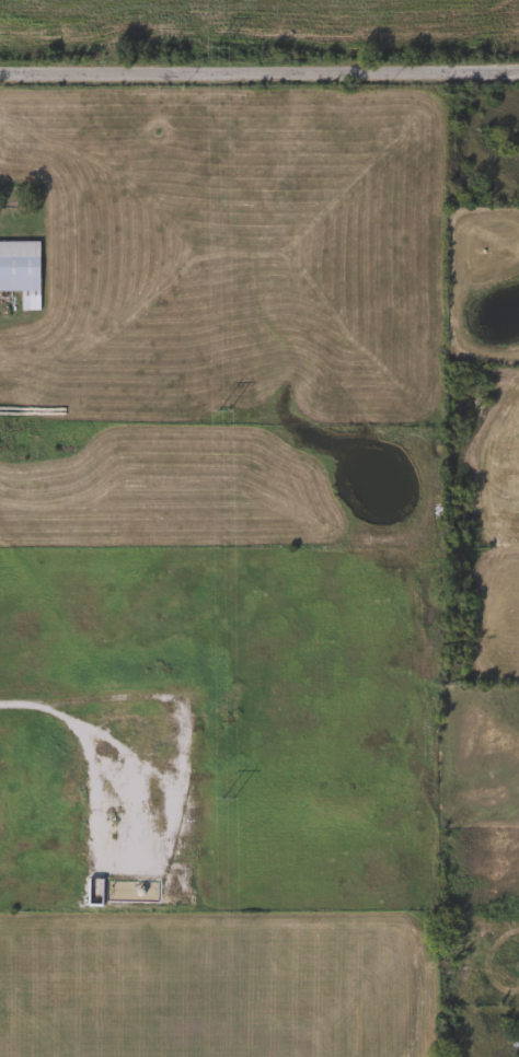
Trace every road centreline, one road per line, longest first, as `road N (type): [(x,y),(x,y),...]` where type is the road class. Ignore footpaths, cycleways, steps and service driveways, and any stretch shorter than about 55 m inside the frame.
road 1 (residential): [(518,69),(0,69)]
road 2 (track): [(0,705),(43,707),(76,734),(113,795)]

